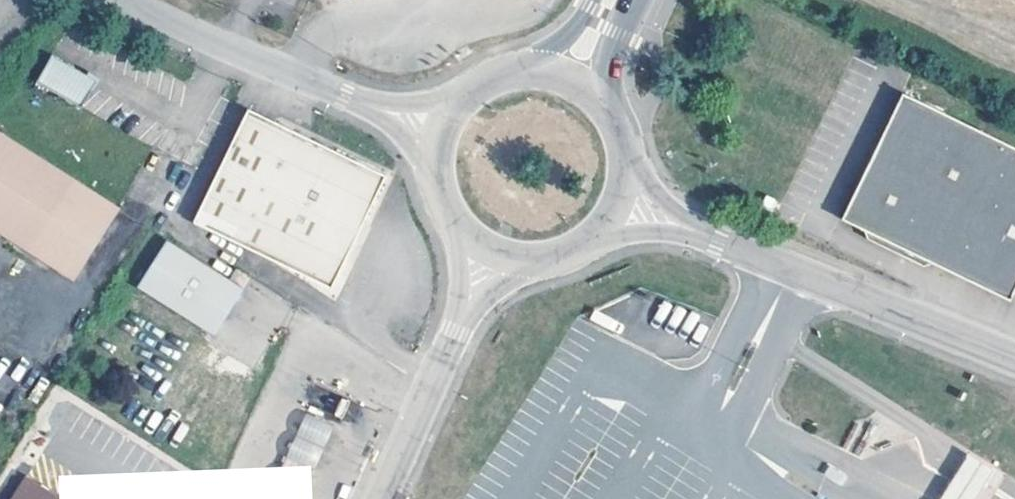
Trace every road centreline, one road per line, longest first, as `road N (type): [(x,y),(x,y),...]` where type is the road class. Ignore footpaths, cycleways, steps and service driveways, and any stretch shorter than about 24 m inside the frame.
road 1 (residential): [(619,209),(718,240),(1014,361)]
road 2 (unclassified): [(132,0),(444,134)]
road 3 (unclassified): [(492,251),(382,498)]
road 4 (unclassified): [(492,251),(550,259),(578,250),(619,209)]
road 5 (unclassified): [(444,134),(442,189),(469,235),(492,251)]
road 6 (unclassified): [(619,209),(629,150),(601,97)]

